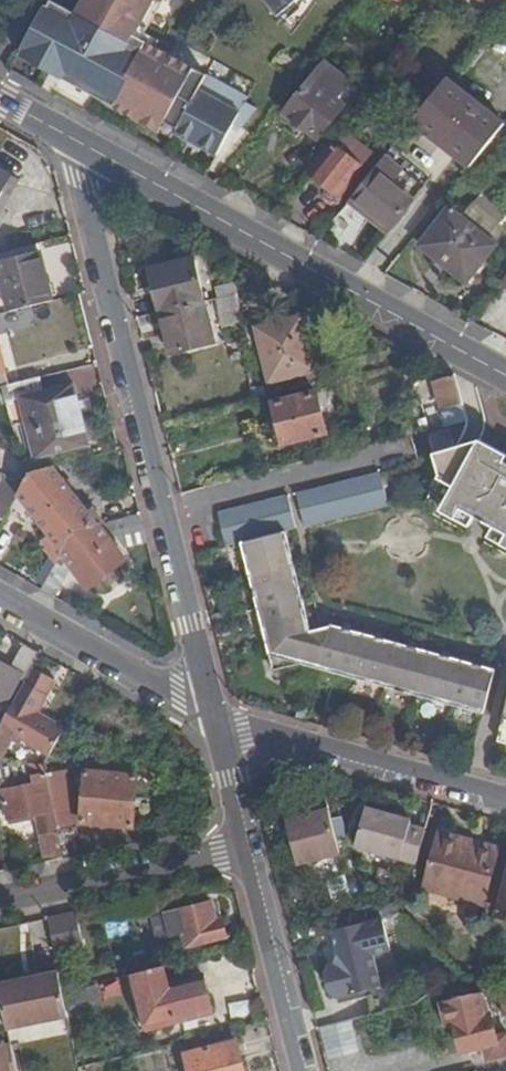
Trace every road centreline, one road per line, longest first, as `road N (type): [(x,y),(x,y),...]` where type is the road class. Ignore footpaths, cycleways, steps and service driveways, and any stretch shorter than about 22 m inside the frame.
road 1 (residential): [(214,716),(81,179),(82,146)]
road 2 (tertiary): [(505,377),(82,146)]
road 3 (residential): [(214,716),(505,800)]
road 4 (residential): [(242,848),(0,899)]
road 5 (residential): [(0,597),(214,716)]
road 6 (residential): [(298,1070),(242,848)]
road 7 (residential): [(242,848),(214,716)]

